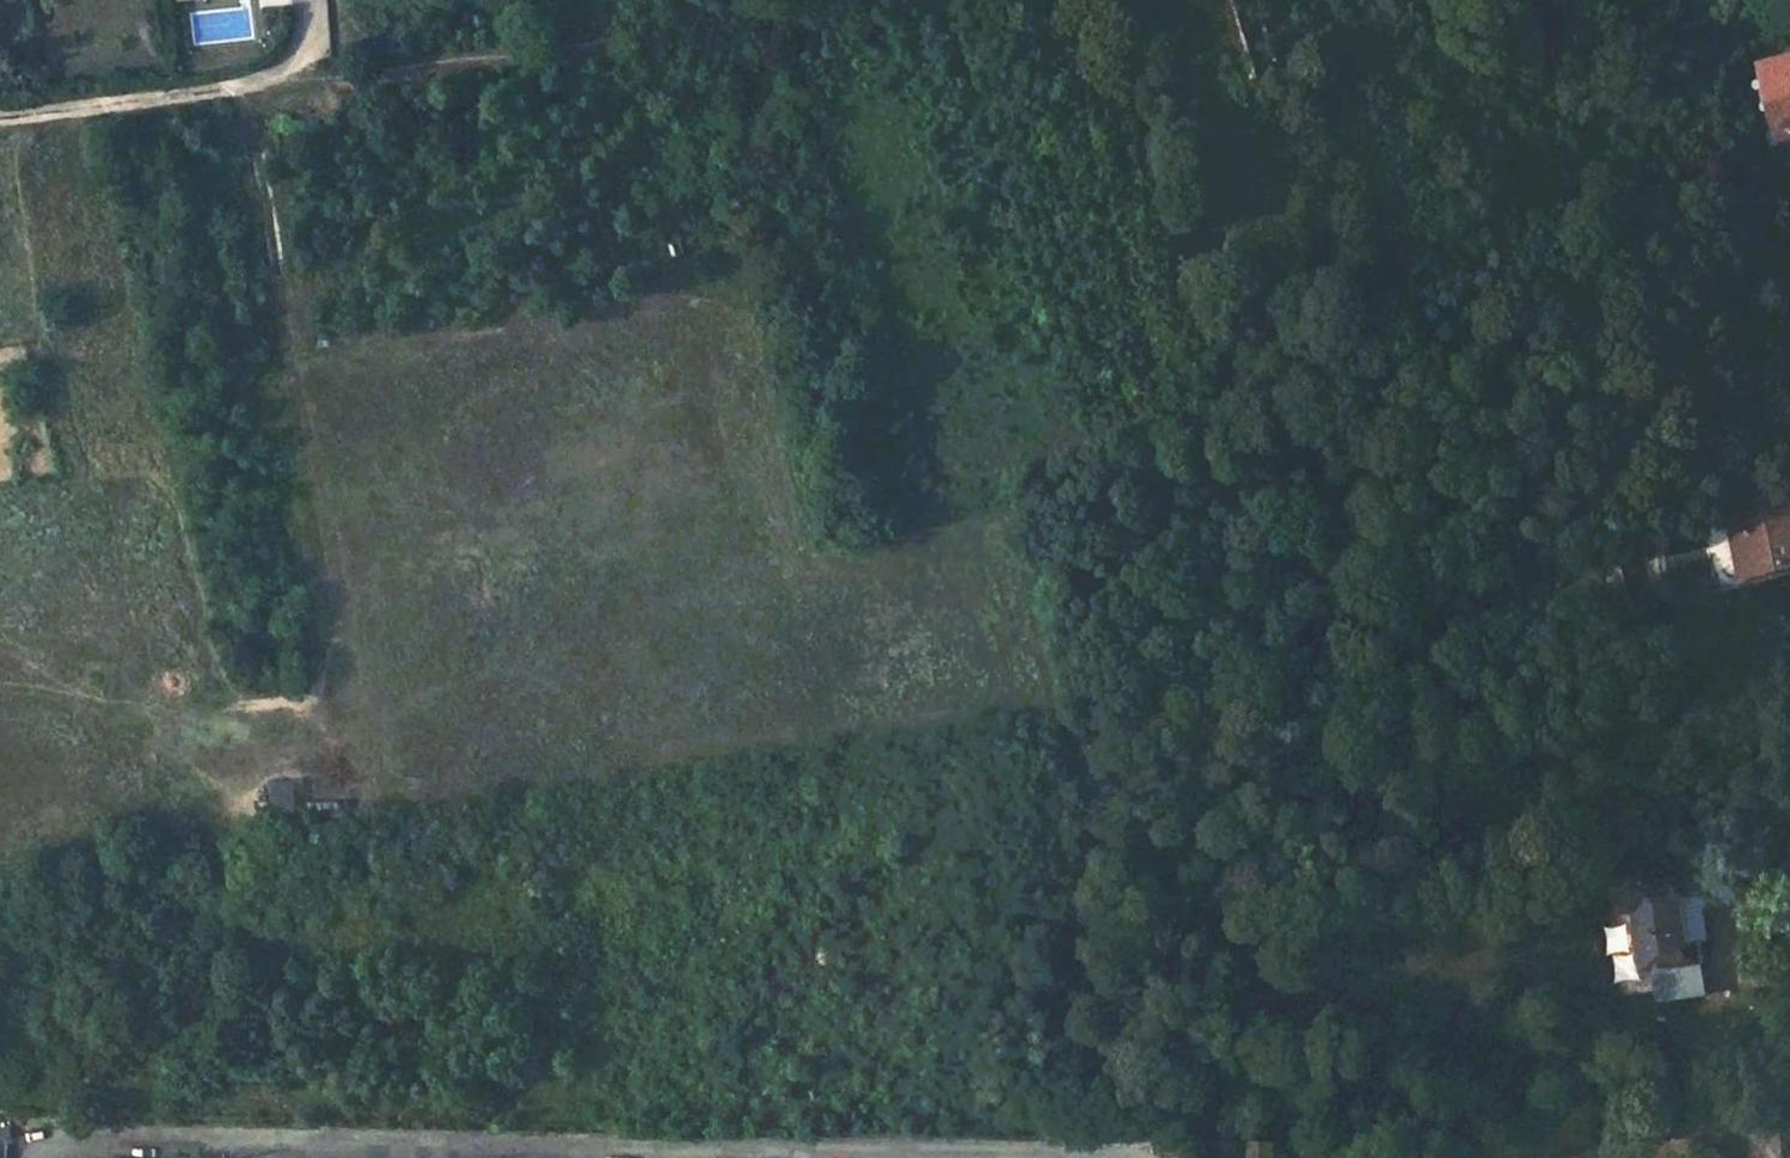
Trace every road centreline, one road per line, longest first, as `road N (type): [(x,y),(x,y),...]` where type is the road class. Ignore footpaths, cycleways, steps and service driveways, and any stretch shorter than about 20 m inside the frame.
road 1 (residential): [(1064,1157),(81,1136),(56,1157)]
road 2 (track): [(286,351),(246,85)]

